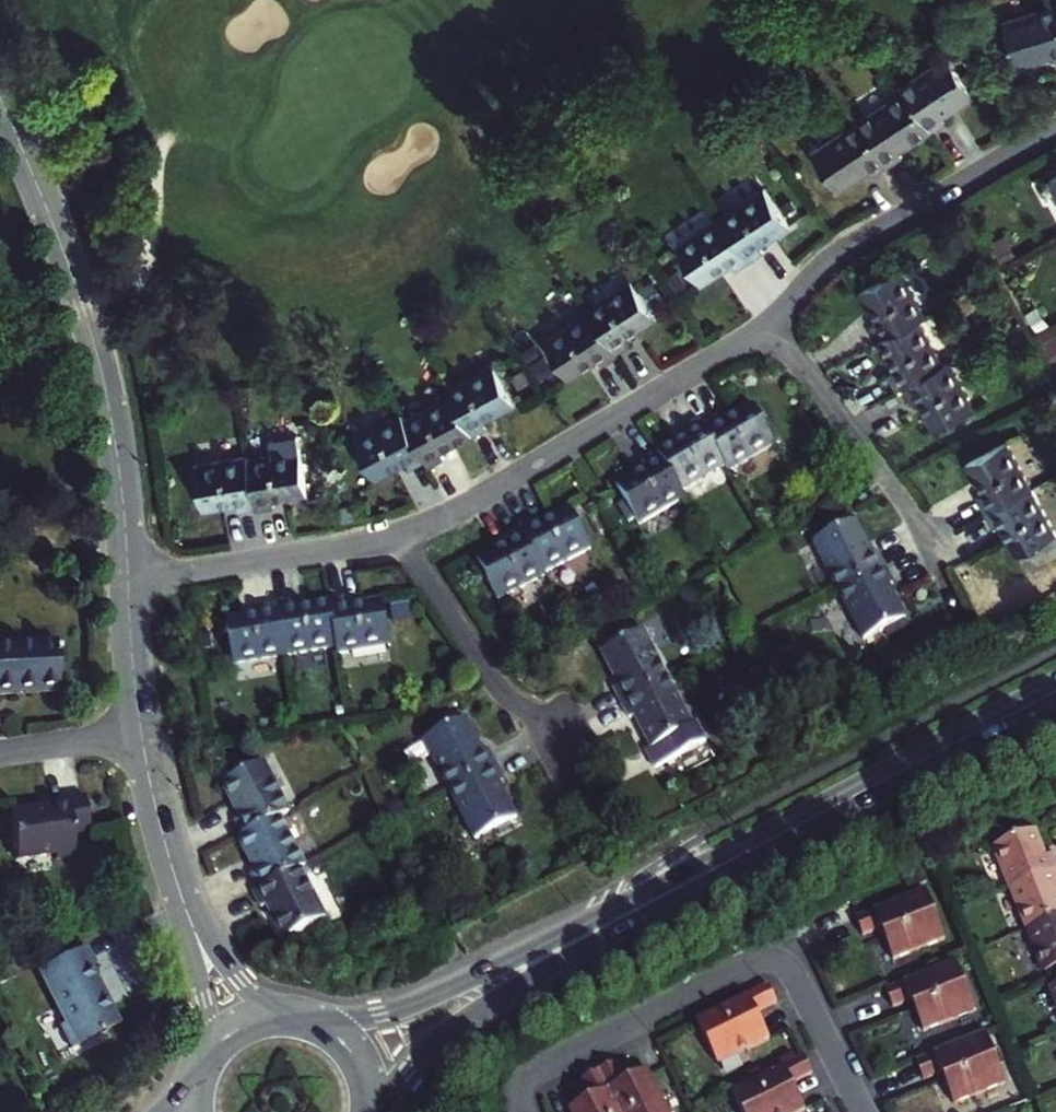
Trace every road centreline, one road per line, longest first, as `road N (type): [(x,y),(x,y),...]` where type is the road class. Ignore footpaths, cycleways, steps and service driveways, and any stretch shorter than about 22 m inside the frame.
road 1 (residential): [(130,580),(121,476),(94,343),(0,97)]
road 2 (residential): [(525,1111),(519,1101),(528,1075),(777,959),(796,976),(864,1111)]
road 3 (secondary): [(654,899),(1055,690)]
road 4 (residential): [(395,536),(464,505),(768,325)]
road 5 (secondary): [(654,899),(405,1007),(346,1021),(308,1017)]
road 6 (secondary): [(375,1111),(459,1022),(654,899)]
road 7 (residential): [(768,325),(851,245),(1055,129)]
road 8 (residential): [(395,536),(507,695),(591,758)]
road 9 (residential): [(768,325),(941,555)]
road 10 (residential): [(130,580),(395,536)]
road 11 (residential): [(286,1014),(241,982),(177,888)]
road 12 (residential): [(177,888),(207,1003),(208,1053)]
road 13 (residential): [(177,888),(142,735)]
road 14 (residential): [(142,735),(130,580)]
road 15 (residential): [(142,735),(0,754)]
road 16 (secondary): [(370,1111),(359,1057),(337,1032),(308,1017)]

